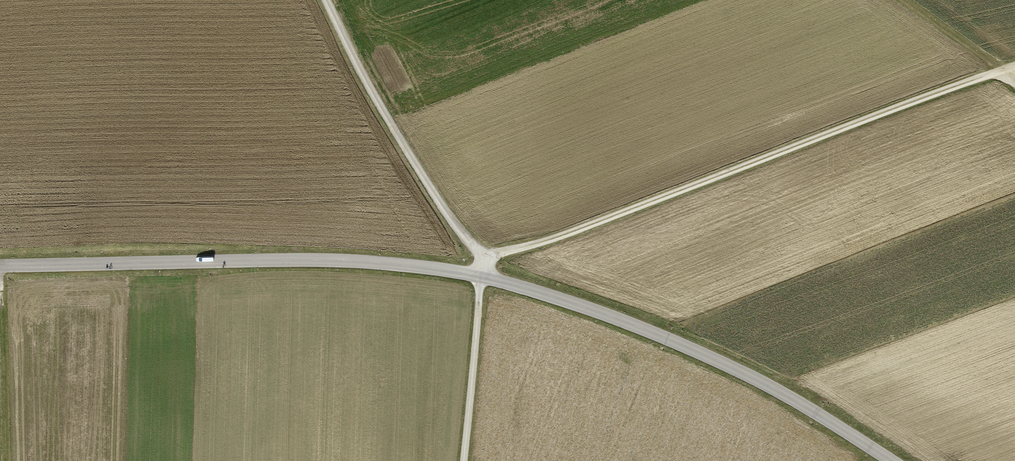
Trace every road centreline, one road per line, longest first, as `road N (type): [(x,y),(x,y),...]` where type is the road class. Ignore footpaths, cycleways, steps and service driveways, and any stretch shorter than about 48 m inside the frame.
road 1 (tertiary): [(0,261),(369,261),(483,278),(770,387),(891,460)]
road 2 (track): [(462,460),(488,258),(1014,67)]
road 3 (track): [(326,0),(436,197),(488,258)]
road 4 (track): [(4,261),(12,460)]
road 5 (track): [(902,0),(1014,82)]

